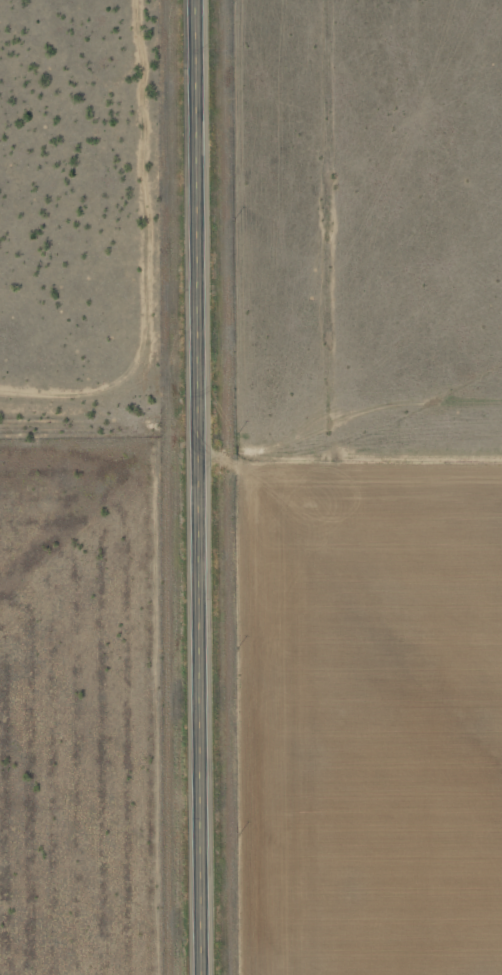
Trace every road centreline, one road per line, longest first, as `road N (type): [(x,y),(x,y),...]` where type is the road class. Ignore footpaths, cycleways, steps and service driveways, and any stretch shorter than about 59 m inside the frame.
road 1 (primary): [(199,974),(190,0)]
road 2 (residential): [(196,454),(501,475)]
road 3 (residential): [(0,448),(151,432)]

